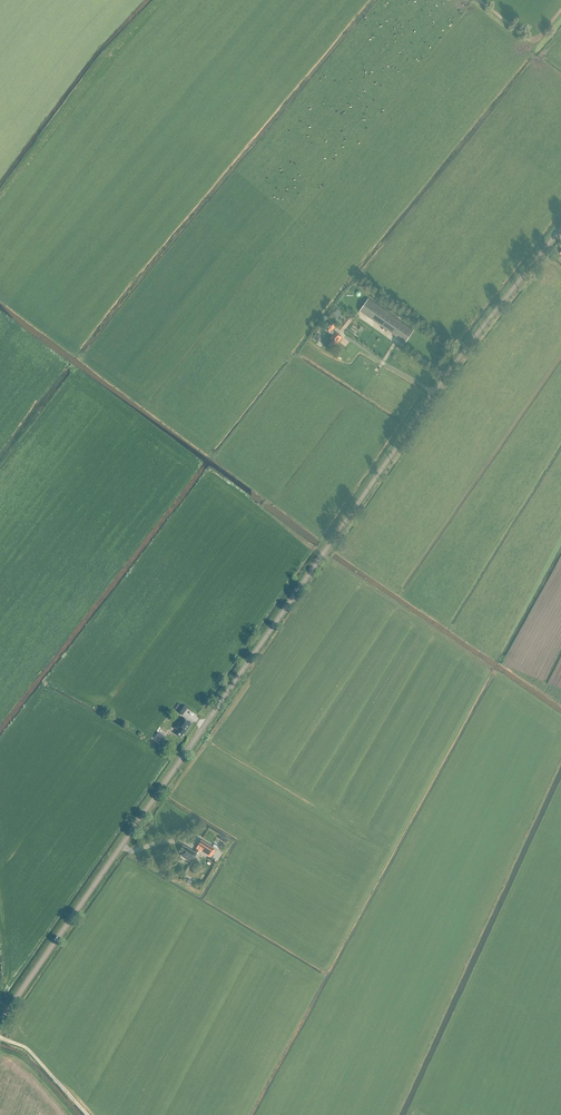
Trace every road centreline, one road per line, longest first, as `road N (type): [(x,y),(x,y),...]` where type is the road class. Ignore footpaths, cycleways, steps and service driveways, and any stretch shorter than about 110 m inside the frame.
road 1 (unclassified): [(0,1023),(443,381),(560,228)]

